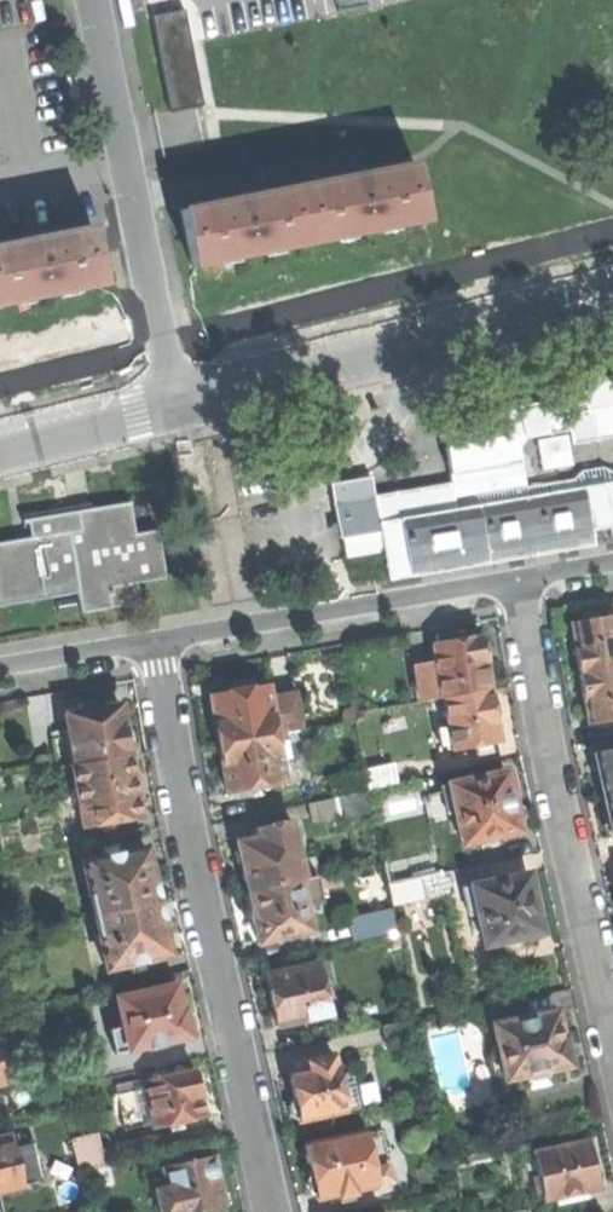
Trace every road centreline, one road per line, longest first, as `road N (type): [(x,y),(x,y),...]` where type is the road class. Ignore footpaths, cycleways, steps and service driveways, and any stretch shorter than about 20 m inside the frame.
road 1 (residential): [(152,639),(273,1211)]
road 2 (residential): [(516,579),(612,1044)]
road 3 (residential): [(612,282),(180,389)]
road 4 (residential): [(97,0),(180,389)]
road 5 (residential): [(152,639),(516,579)]
road 6 (residential): [(180,389),(0,434)]
road 7 (residential): [(0,665),(152,639)]

